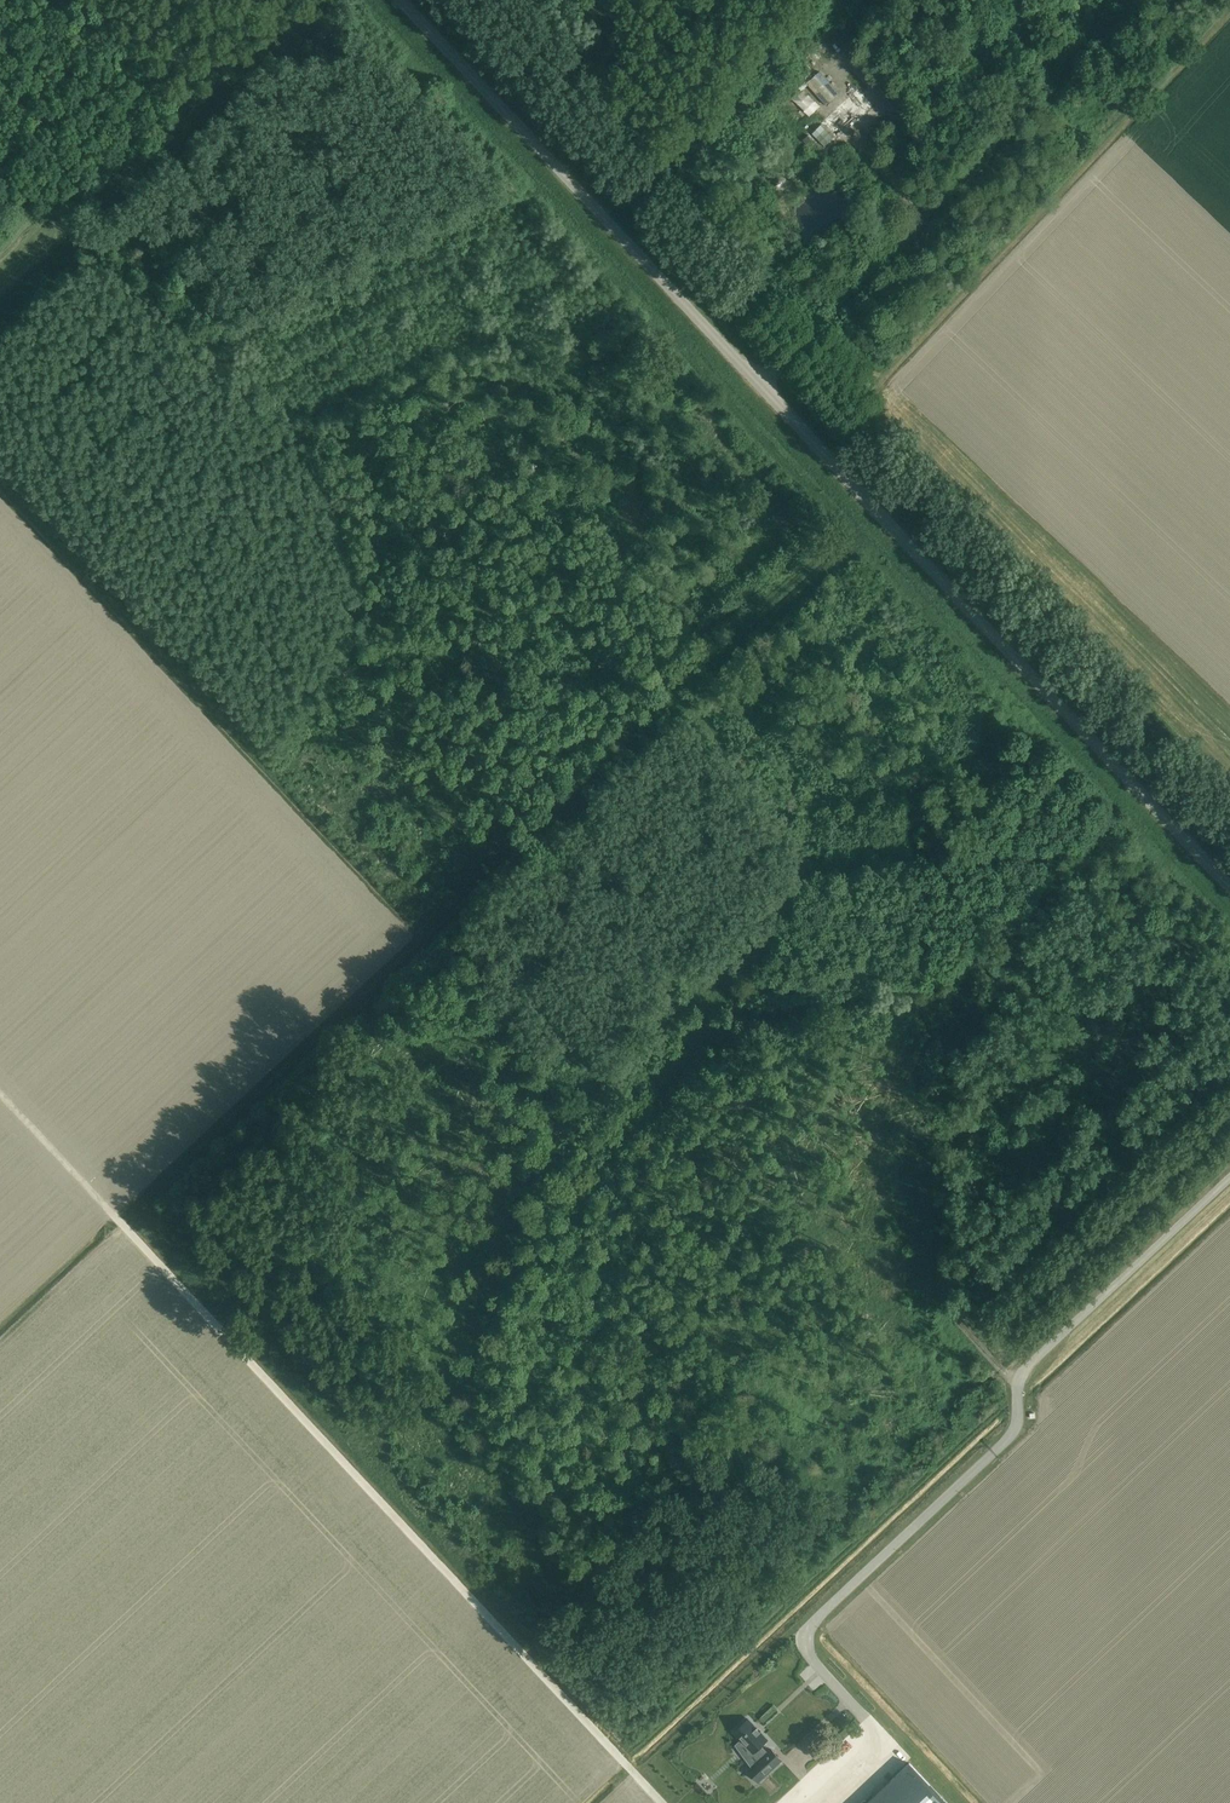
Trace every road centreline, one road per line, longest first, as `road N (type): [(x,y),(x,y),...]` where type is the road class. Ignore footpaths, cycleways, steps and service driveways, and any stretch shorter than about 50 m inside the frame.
road 1 (unclassified): [(1229,884),(398,0)]
road 2 (unclassified): [(1229,1177),(1023,1372),(1016,1431),(814,1621),(810,1656),(846,1699)]

